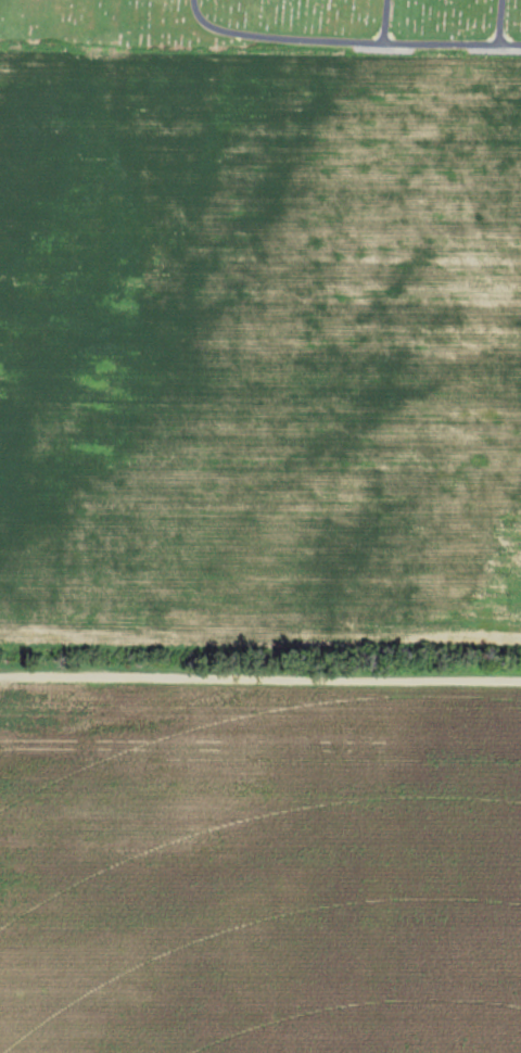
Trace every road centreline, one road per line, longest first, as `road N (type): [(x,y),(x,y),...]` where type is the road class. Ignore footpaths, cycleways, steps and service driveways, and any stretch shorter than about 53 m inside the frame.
road 1 (residential): [(520,680),(0,677)]

